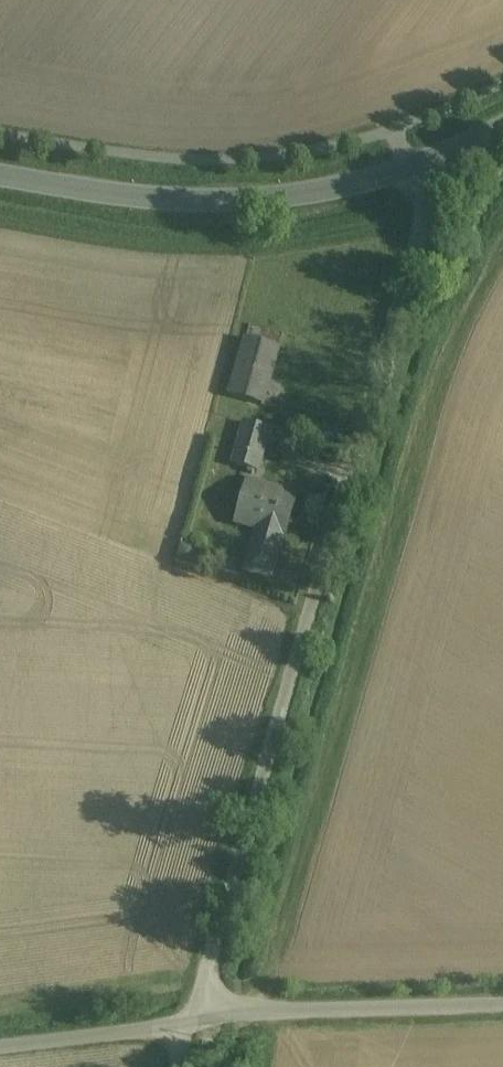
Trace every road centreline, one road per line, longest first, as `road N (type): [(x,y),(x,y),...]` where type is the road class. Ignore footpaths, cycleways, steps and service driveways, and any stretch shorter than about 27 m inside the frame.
road 1 (unclassified): [(200,1020),(445,155)]
road 2 (tertiary): [(0,177),(208,205),(322,197),(402,176),(445,155)]
road 3 (unclassified): [(200,1020),(331,1001),(502,997)]
road 4 (unclassified): [(0,1046),(200,1020)]

